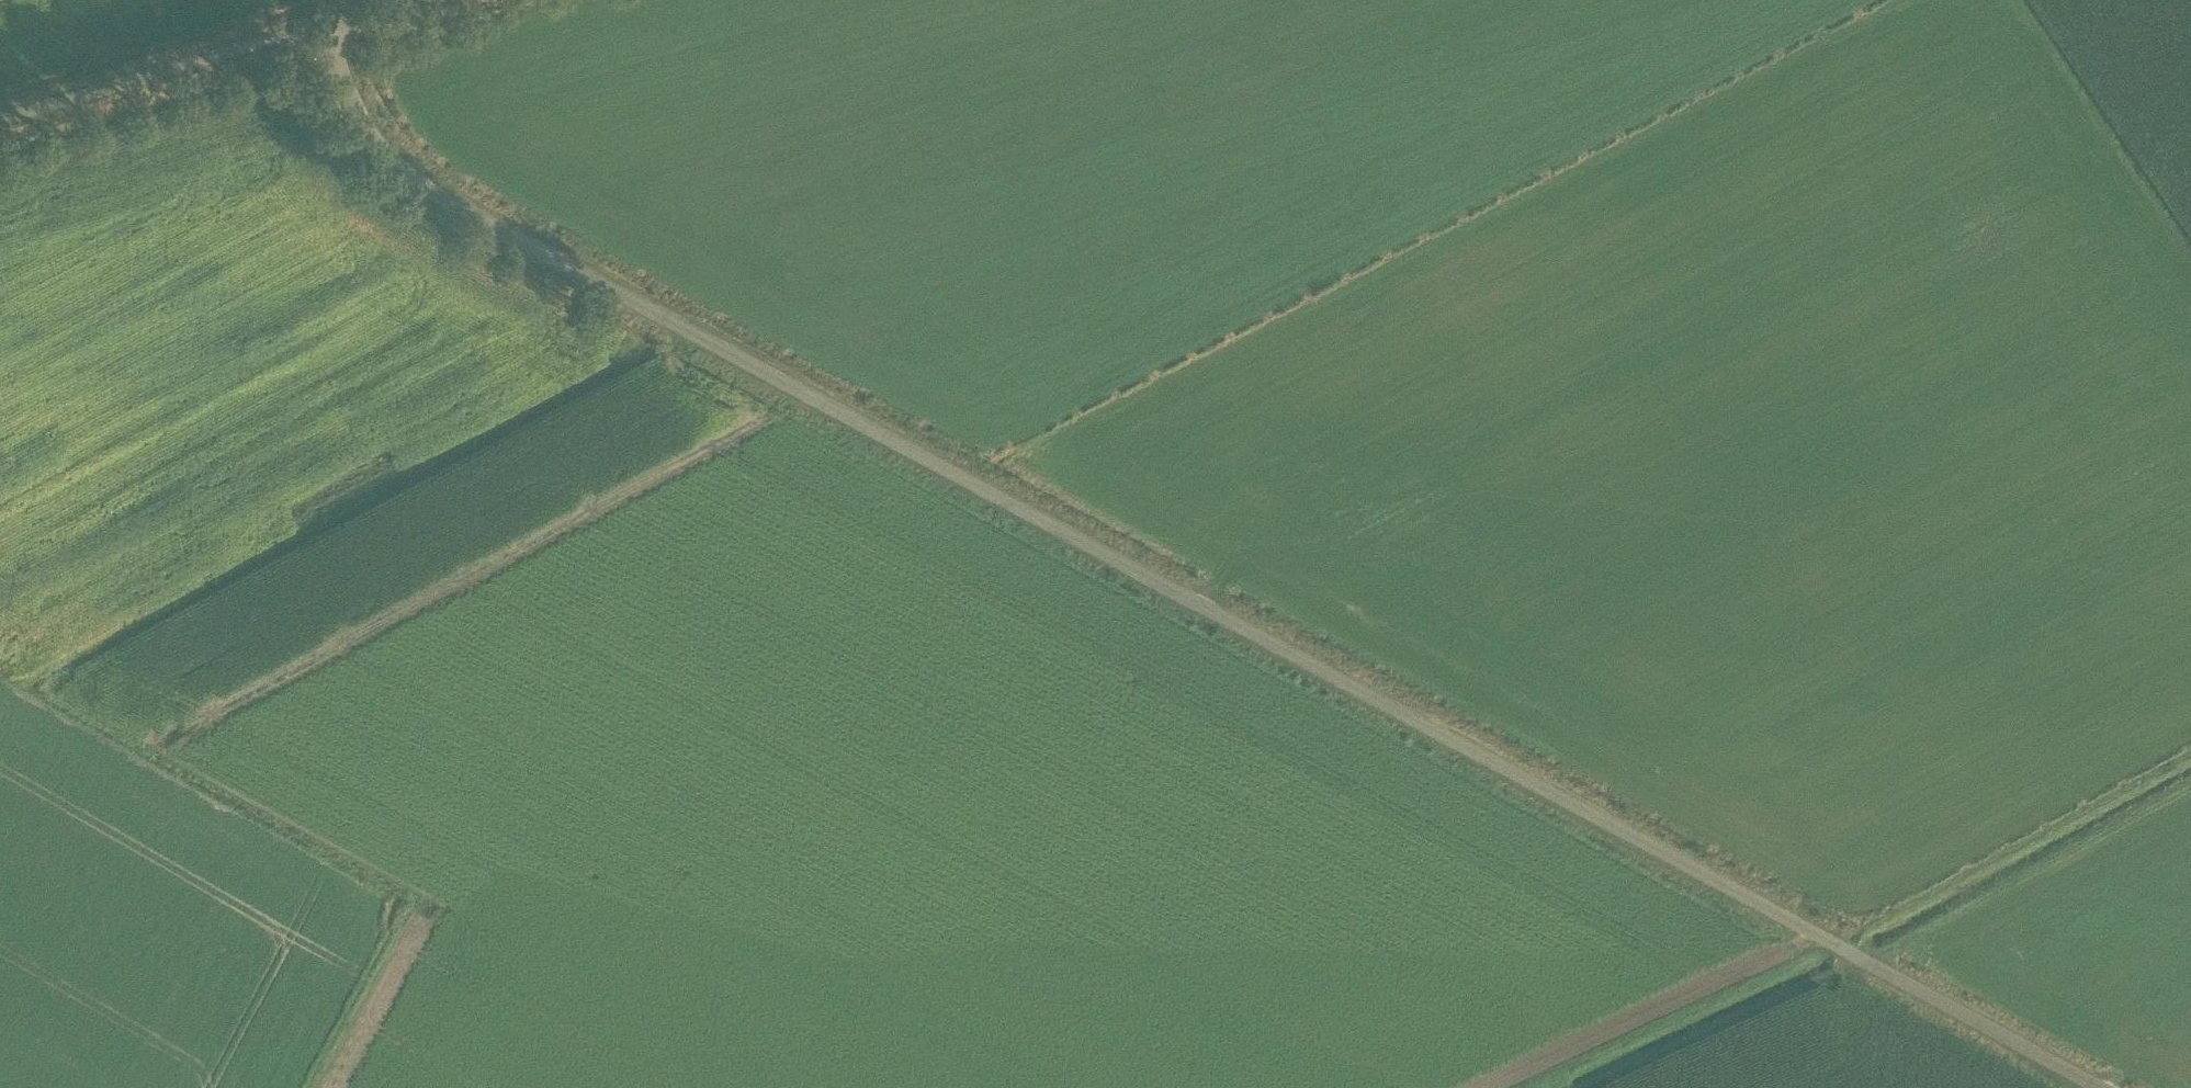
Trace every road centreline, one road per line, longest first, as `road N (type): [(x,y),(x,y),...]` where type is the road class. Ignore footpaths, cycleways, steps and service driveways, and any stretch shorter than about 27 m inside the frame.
road 1 (unclassified): [(2102,1087),(419,179),(379,140),(322,25)]
road 2 (unclassified): [(0,121),(322,25)]

